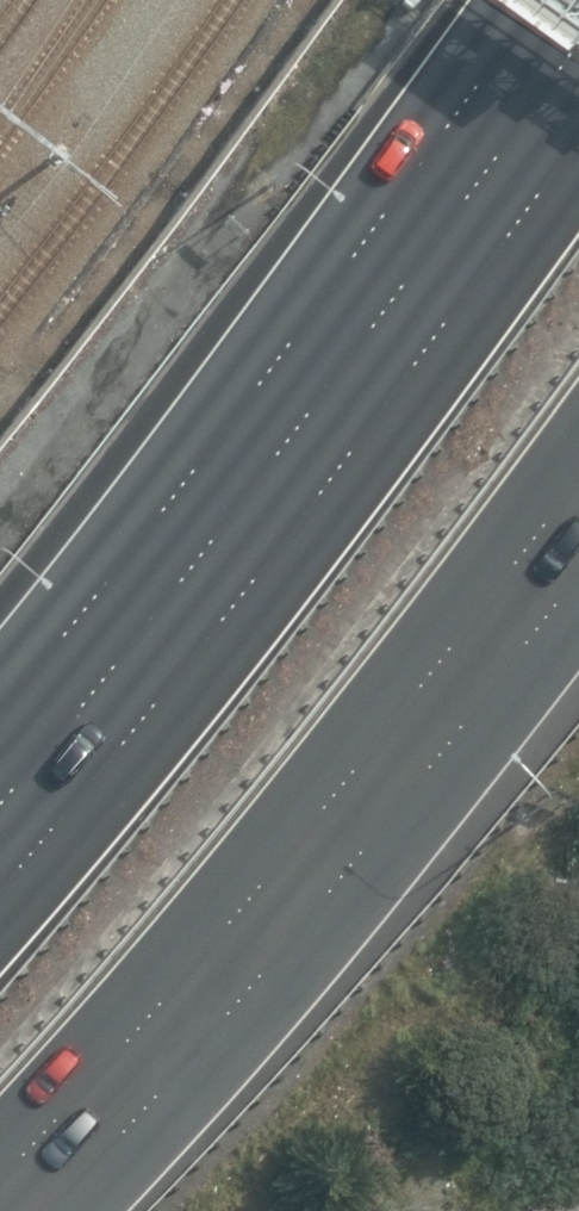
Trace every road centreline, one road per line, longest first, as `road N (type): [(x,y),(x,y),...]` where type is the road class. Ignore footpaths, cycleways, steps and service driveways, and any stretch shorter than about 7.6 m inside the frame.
road 1 (motorway): [(0,887),(276,551),(578,139)]
road 2 (motorway): [(578,474),(439,664),(152,1019),(0,1178)]

